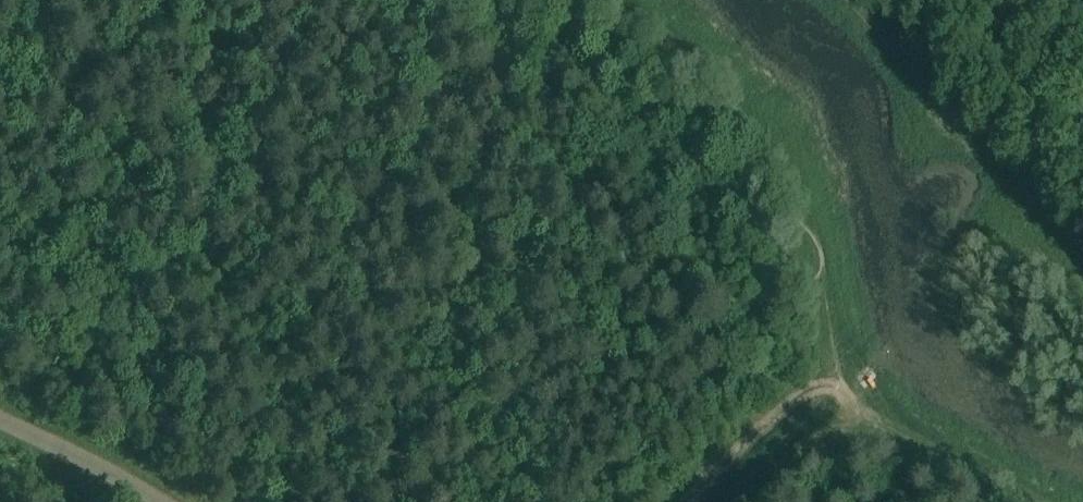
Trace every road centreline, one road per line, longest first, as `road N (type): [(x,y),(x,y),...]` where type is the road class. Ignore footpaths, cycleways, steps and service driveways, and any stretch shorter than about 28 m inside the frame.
road 1 (track): [(1040,501),(850,395),(834,362),(818,268)]
road 2 (track): [(818,268),(777,151),(748,110),(683,45),(622,0)]
road 3 (unclassified): [(162,501),(0,420)]

